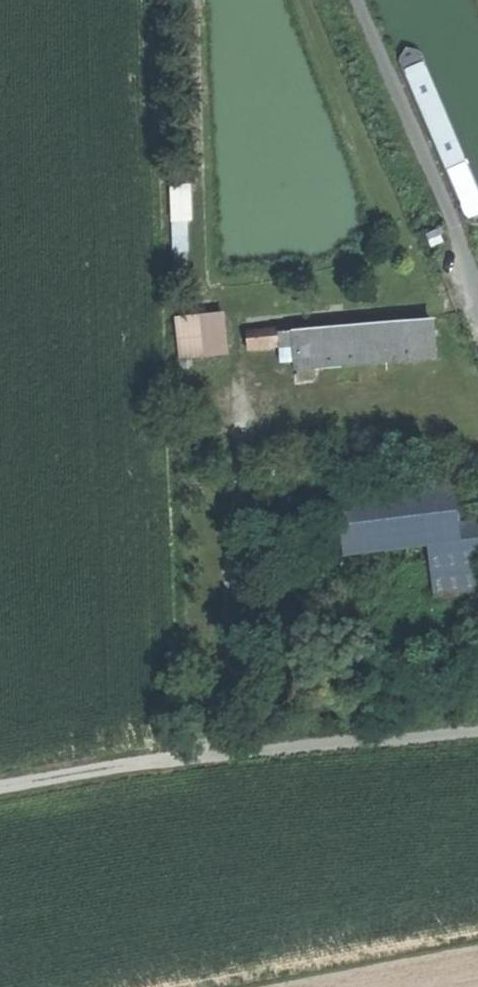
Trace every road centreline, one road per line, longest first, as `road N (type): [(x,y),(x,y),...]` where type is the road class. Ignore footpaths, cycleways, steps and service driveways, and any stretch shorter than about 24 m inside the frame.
road 1 (track): [(0,794),(247,747),(477,732)]
road 2 (track): [(209,755),(223,705),(238,504)]

